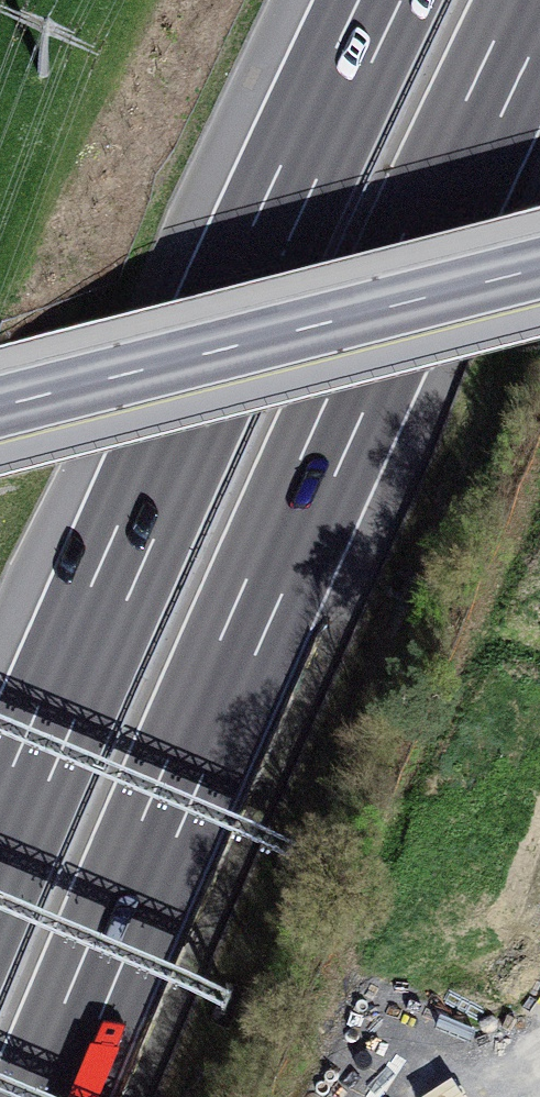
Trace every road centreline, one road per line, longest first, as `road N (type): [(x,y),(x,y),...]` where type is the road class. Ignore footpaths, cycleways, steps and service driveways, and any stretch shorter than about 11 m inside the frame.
road 1 (motorway): [(49,1096),(172,797),(536,0)]
road 2 (motorway): [(383,0),(0,849)]
road 3 (tertiary): [(539,269),(0,406)]

